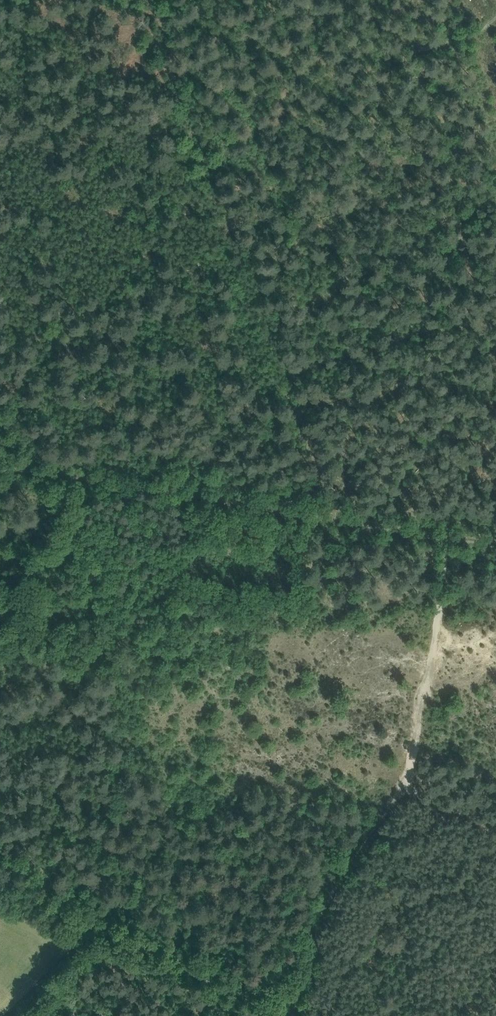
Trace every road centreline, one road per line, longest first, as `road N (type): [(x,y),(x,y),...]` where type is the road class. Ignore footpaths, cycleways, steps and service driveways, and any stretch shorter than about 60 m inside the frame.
road 1 (track): [(337,521),(0,465)]
road 2 (track): [(291,1014),(100,933)]

